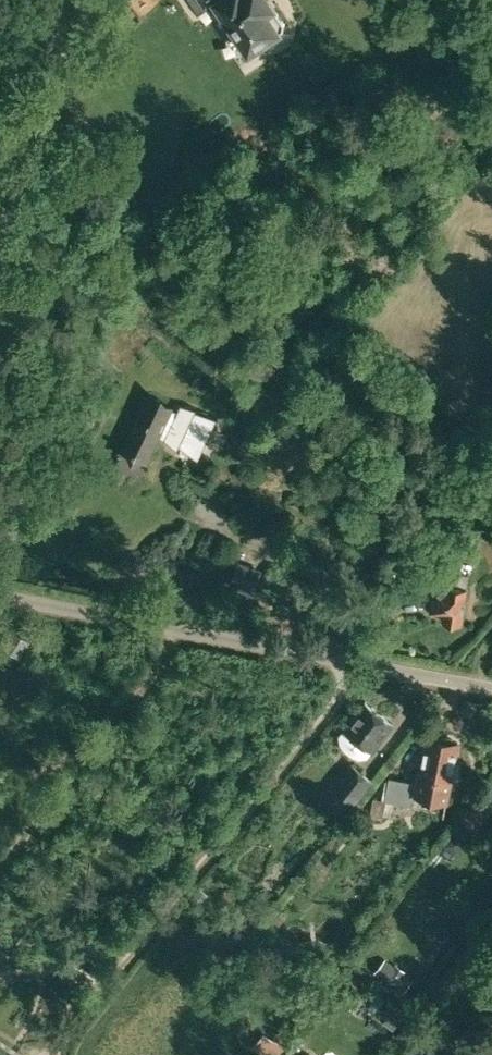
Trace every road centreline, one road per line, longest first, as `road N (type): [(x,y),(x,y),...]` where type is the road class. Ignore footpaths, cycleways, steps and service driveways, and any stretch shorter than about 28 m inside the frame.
road 1 (unclassified): [(491,689),(0,596)]
road 2 (track): [(355,663),(55,1054)]
road 3 (track): [(0,866),(181,630)]

